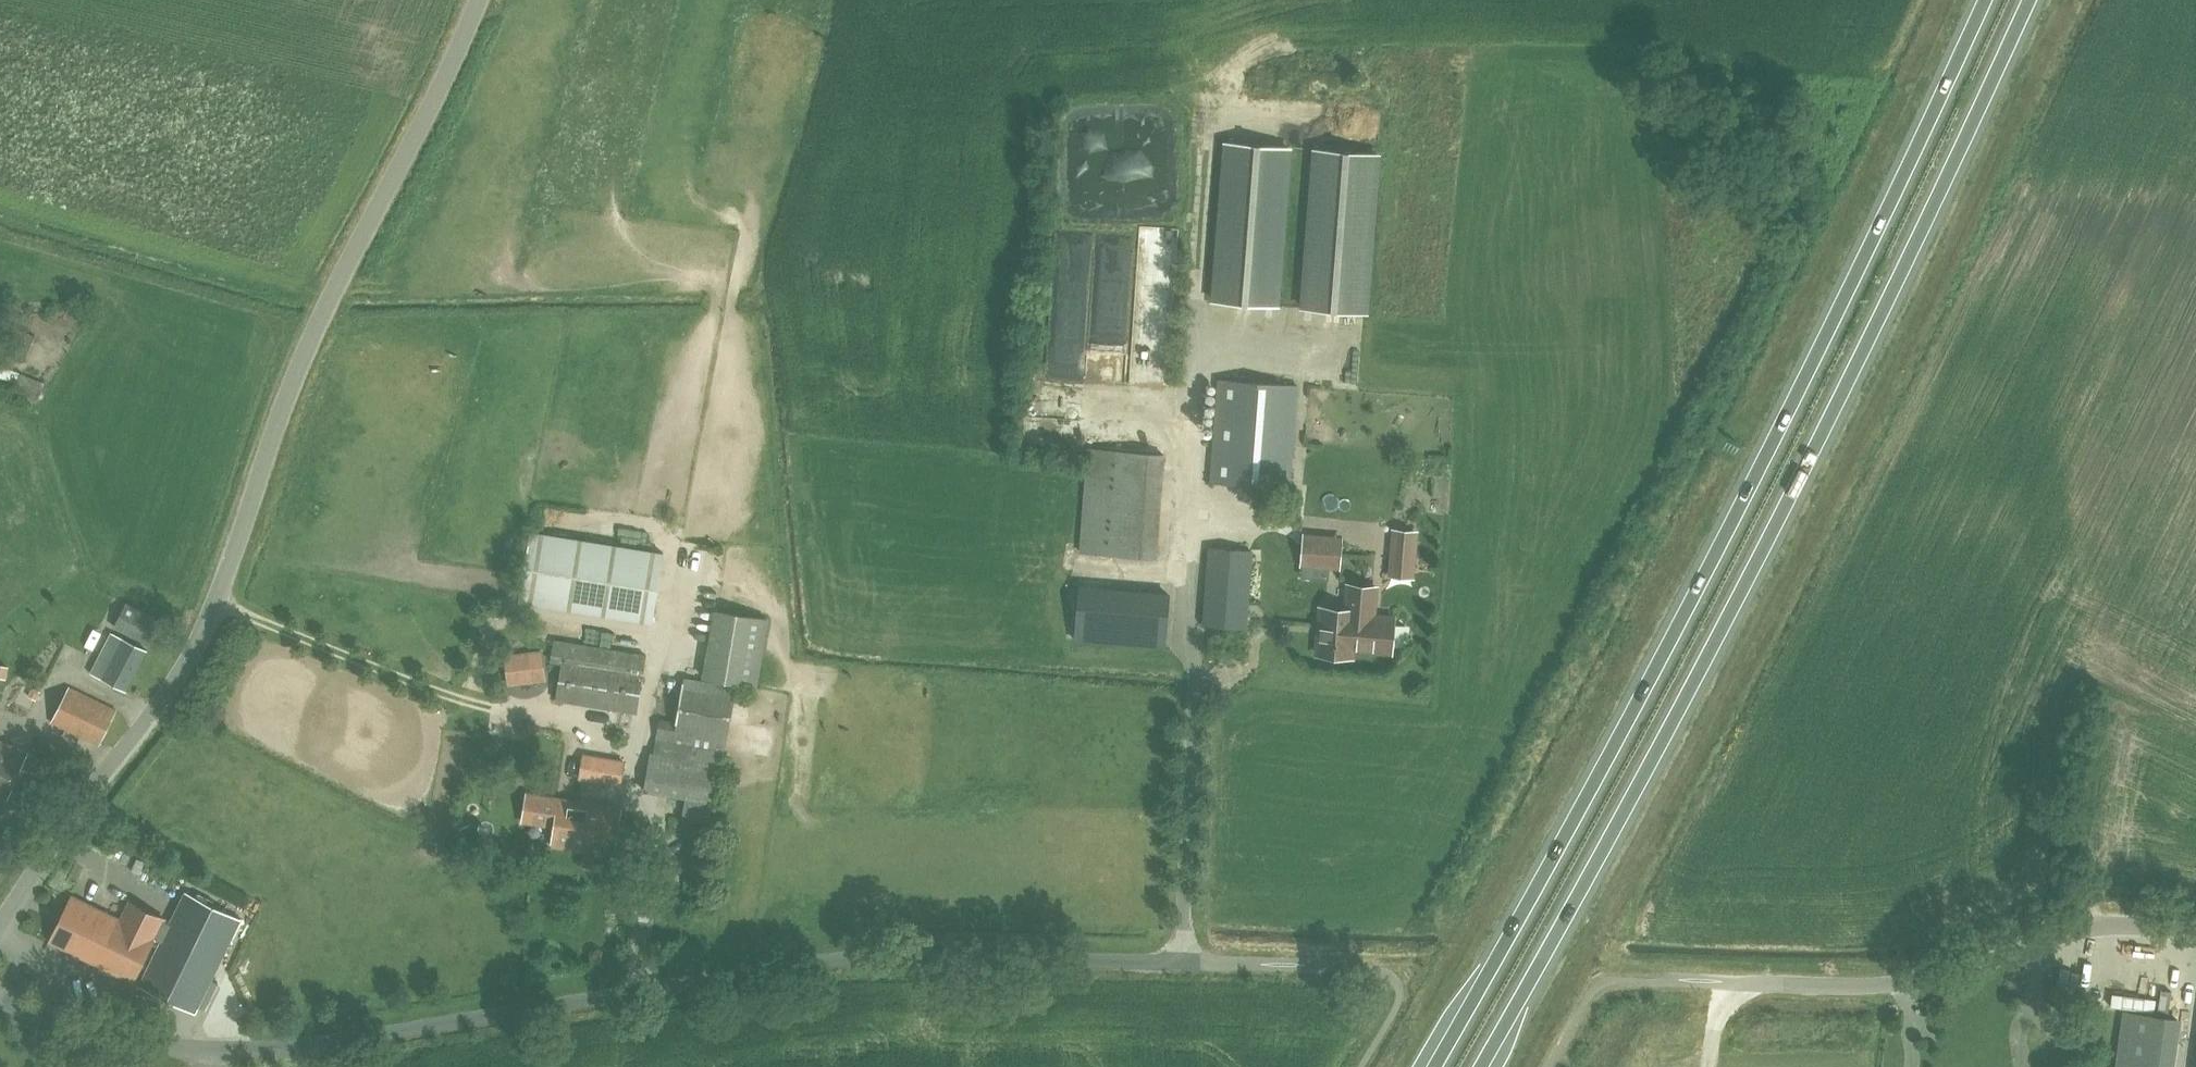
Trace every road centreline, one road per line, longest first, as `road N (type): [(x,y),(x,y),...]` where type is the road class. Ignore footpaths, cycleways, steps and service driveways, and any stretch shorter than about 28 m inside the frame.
road 1 (unclassified): [(1283,965),(836,960),(245,1051),(101,1036),(0,998)]
road 2 (trunk): [(1987,0),(1626,722),(1439,1066)]
road 3 (trunk): [(1480,1066),(1665,734),(2025,0)]
road 4 (unclassified): [(0,924),(58,839),(161,727),(203,655),(302,381),(365,233),(444,89),(476,0)]
road 5 (unclassified): [(2195,932),(2093,927),(1903,982),(1700,980)]

